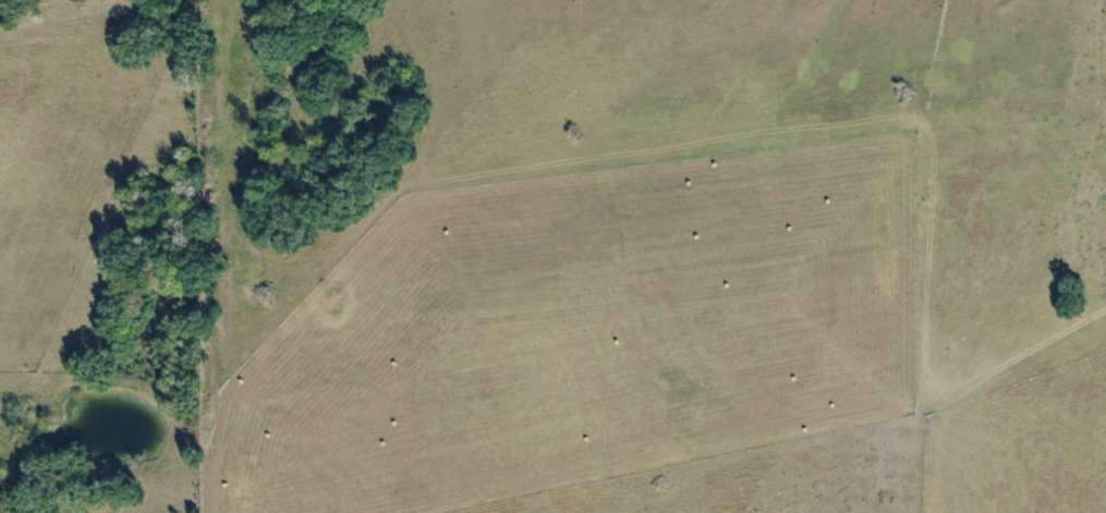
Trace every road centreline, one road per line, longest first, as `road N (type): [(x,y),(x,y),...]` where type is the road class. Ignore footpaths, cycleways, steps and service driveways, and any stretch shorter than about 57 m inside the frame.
road 1 (track): [(921,414),(1105,306)]

